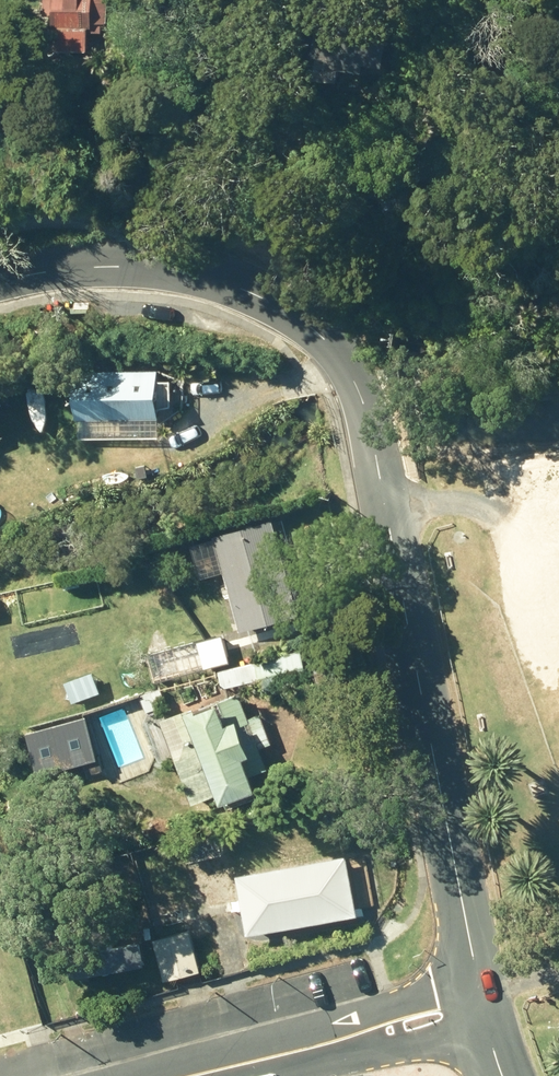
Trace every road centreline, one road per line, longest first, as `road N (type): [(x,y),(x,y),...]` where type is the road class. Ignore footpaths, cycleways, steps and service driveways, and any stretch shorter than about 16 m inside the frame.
road 1 (tertiary): [(0,285),(119,266),(171,271),(241,286),(298,313),(334,343),(358,388),(390,494),(478,1001)]
road 2 (residential): [(478,1001),(205,1075)]

